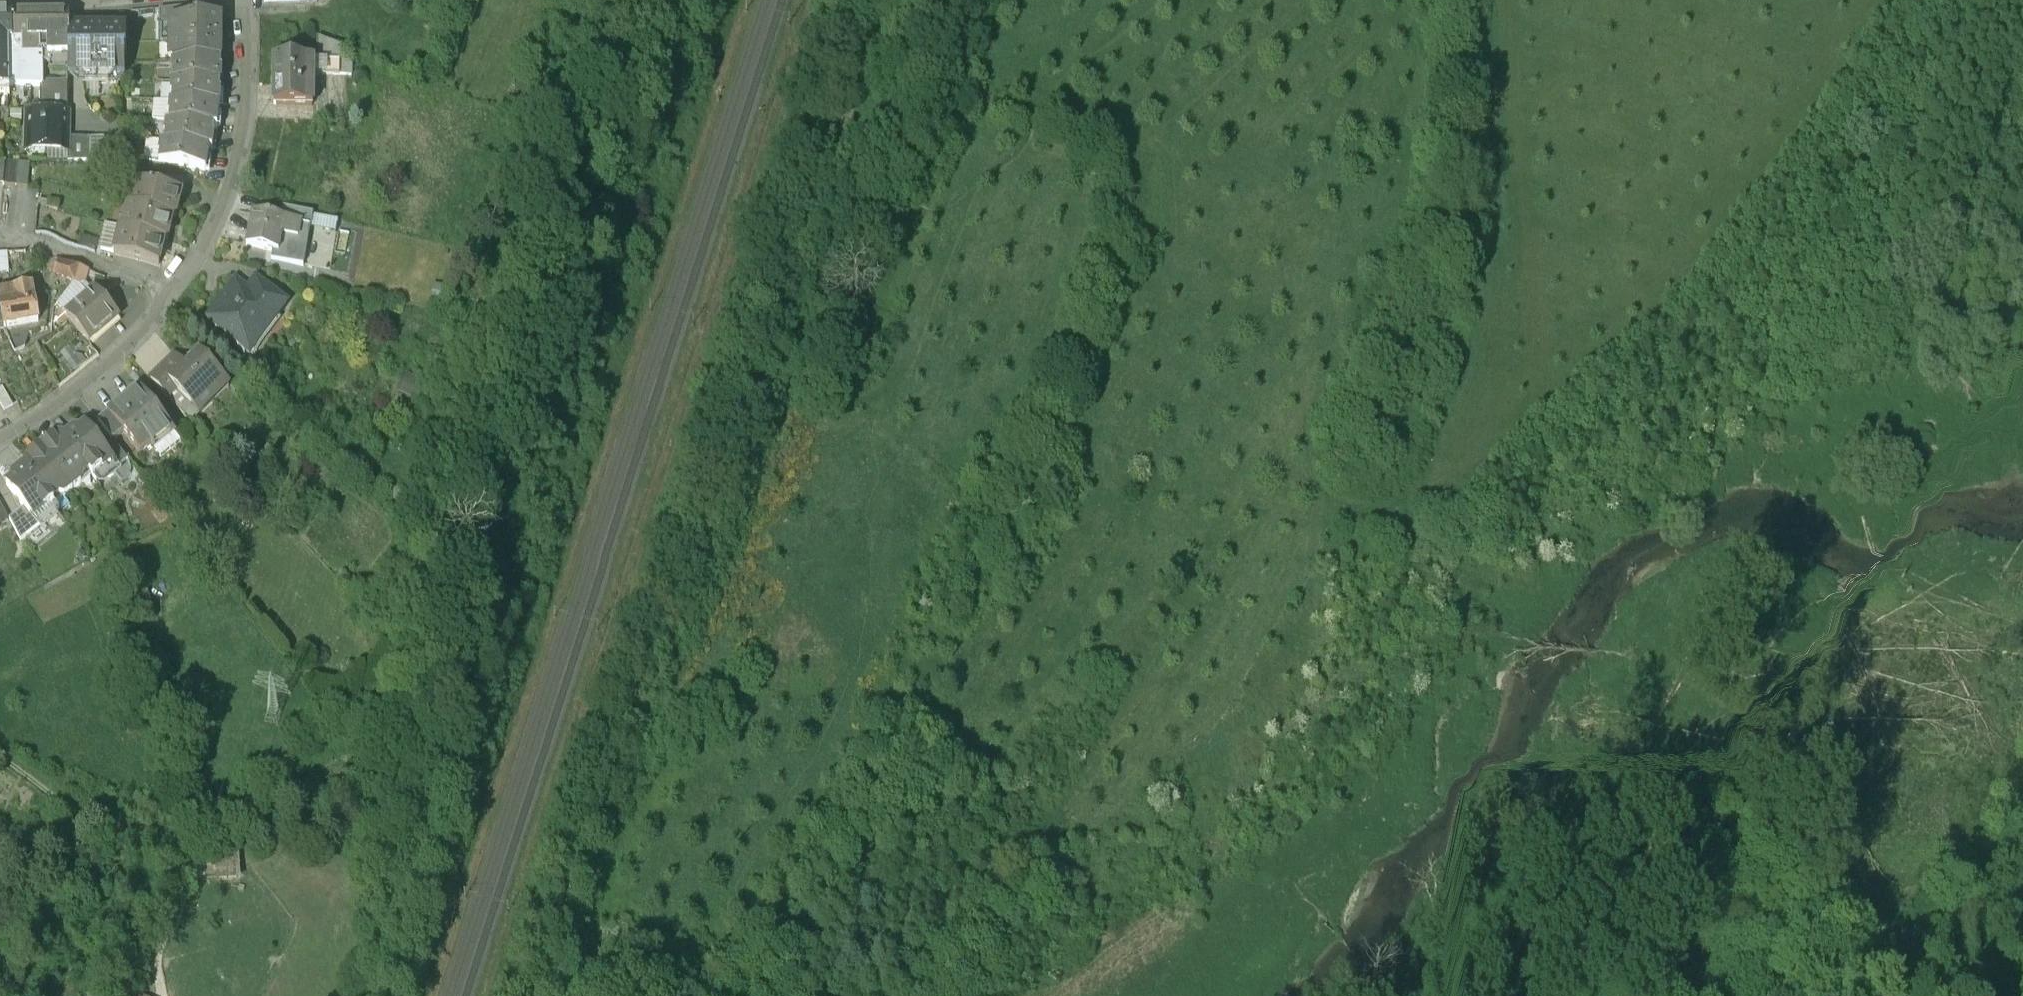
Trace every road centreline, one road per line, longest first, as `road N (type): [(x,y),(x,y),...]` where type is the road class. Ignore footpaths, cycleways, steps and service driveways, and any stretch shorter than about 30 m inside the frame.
road 1 (track): [(868,0),(753,384),(624,658),(569,806),(556,995)]
road 2 (track): [(298,751),(264,759),(212,797),(177,796),(116,788),(58,765),(0,728)]
road 3 (residential): [(241,0),(247,72),(227,178),(173,274)]
road 4 (residential): [(173,274),(85,359),(0,416)]
road 5 (residential): [(173,274),(0,214)]

